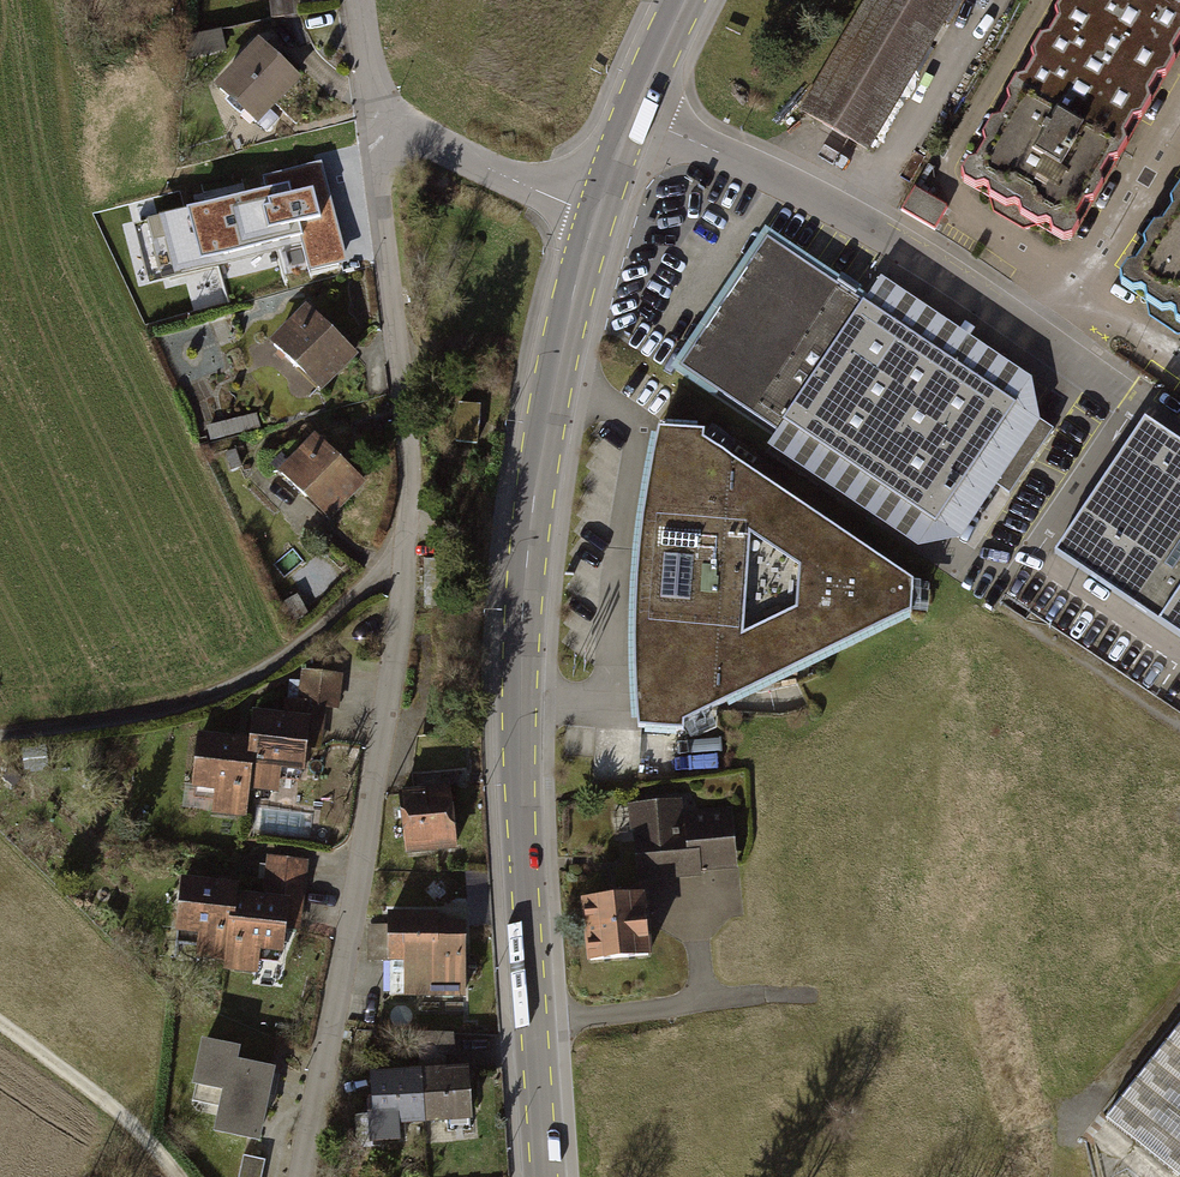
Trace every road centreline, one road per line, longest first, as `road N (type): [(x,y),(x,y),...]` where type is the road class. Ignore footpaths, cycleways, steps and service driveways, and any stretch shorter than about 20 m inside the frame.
road 1 (residential): [(295,1176),(403,642),(409,485),(379,125),(418,134),(597,215)]
road 2 (tertiary): [(597,215),(543,438),(520,686),(521,860),(543,1176)]
road 3 (residential): [(634,116),(862,222),(1179,425)]
road 4 (track): [(0,732),(215,697),(305,640),(381,570),(407,556)]
road 5 (track): [(0,1024),(131,1122),(185,1176)]
road 6 (tertiary): [(686,0),(634,116)]

